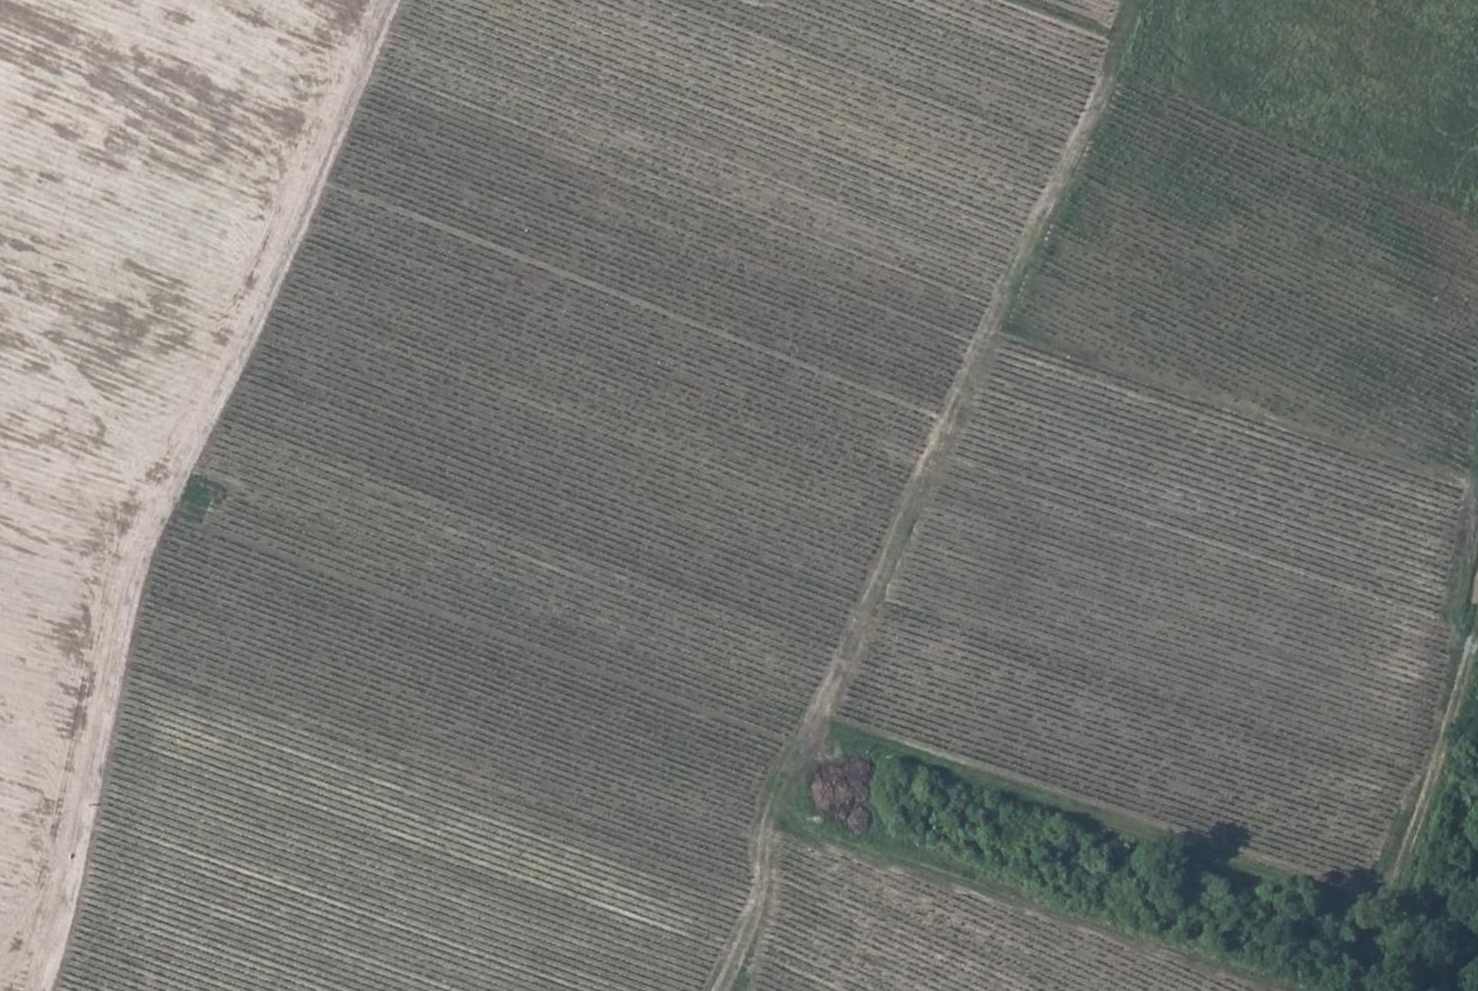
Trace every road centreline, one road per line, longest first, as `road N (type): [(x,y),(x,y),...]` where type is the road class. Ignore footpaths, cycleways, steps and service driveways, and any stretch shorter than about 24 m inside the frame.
road 1 (track): [(392,0),(148,538),(43,990)]
road 2 (track): [(1355,990),(1375,956),(1477,643)]

